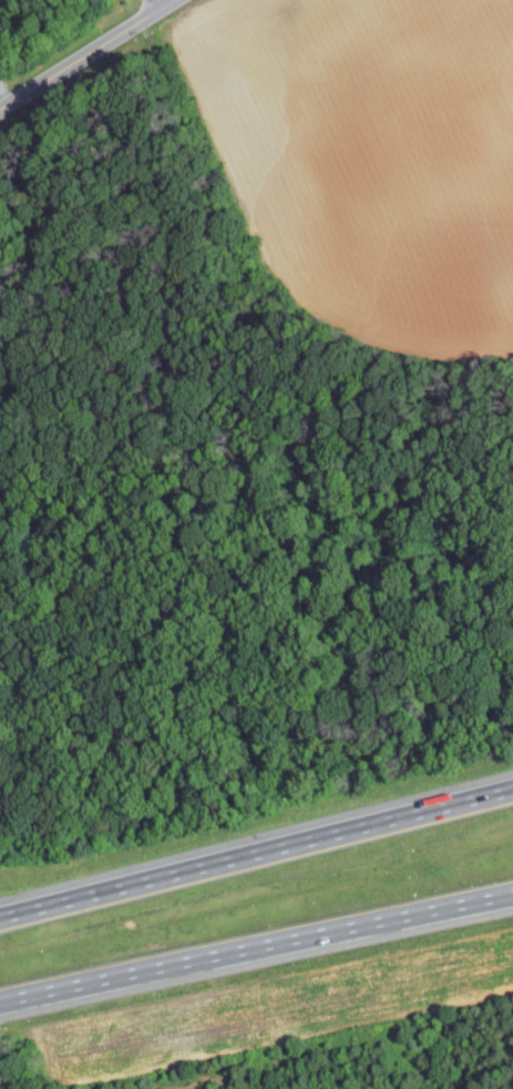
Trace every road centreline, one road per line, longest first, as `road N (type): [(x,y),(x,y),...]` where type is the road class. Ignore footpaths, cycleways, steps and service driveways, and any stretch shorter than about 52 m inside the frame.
road 1 (motorway): [(512,794),(0,924)]
road 2 (motorway): [(0,1011),(512,902)]
road 3 (secondary): [(0,106),(172,0)]

